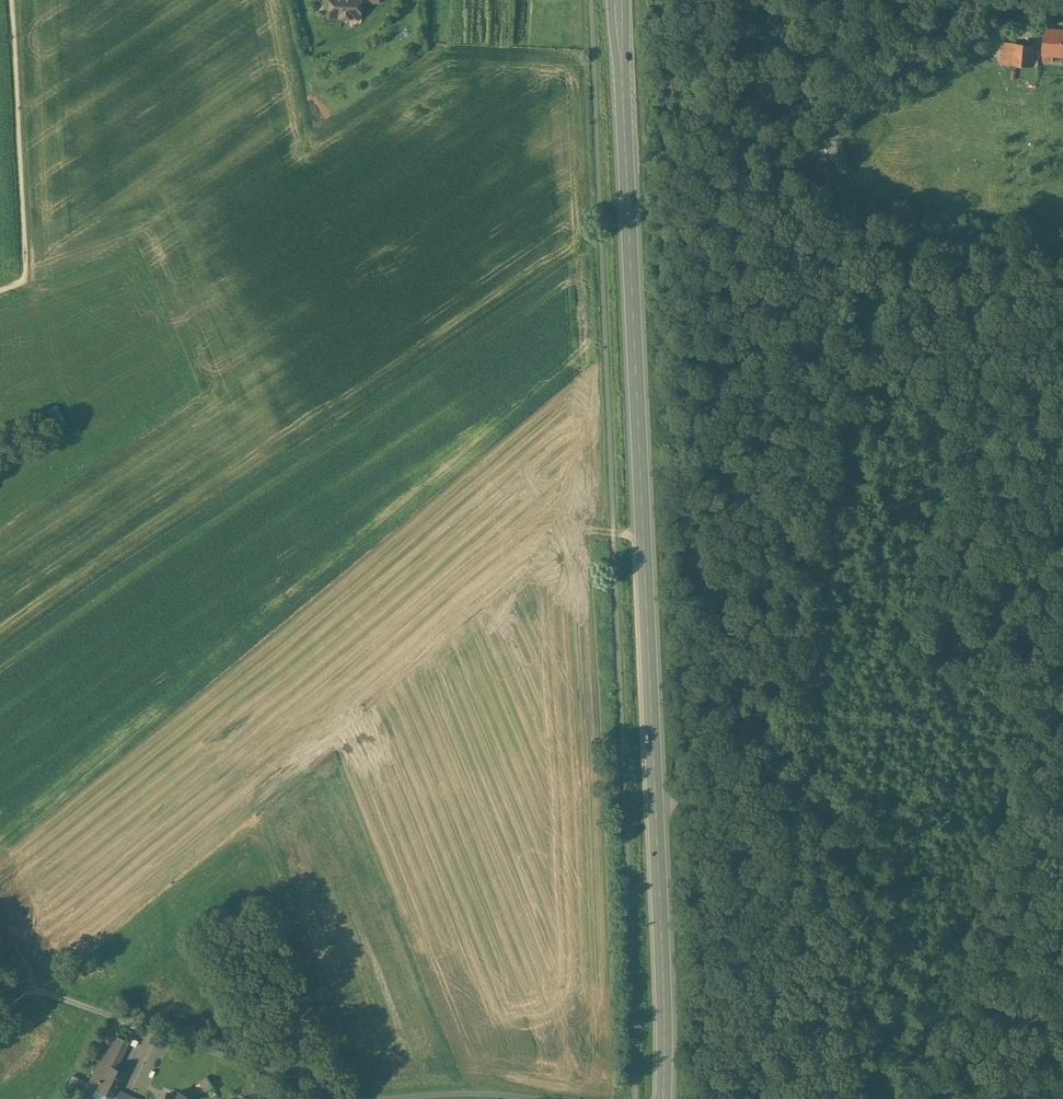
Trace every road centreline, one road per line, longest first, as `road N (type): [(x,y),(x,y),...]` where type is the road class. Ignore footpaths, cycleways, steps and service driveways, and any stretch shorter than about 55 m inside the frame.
road 1 (primary): [(618,0),(663,1098)]
road 2 (unclassified): [(331,1098),(46,993),(22,992),(0,1014)]
road 3 (unclassified): [(545,1098),(466,1092),(373,1098)]

